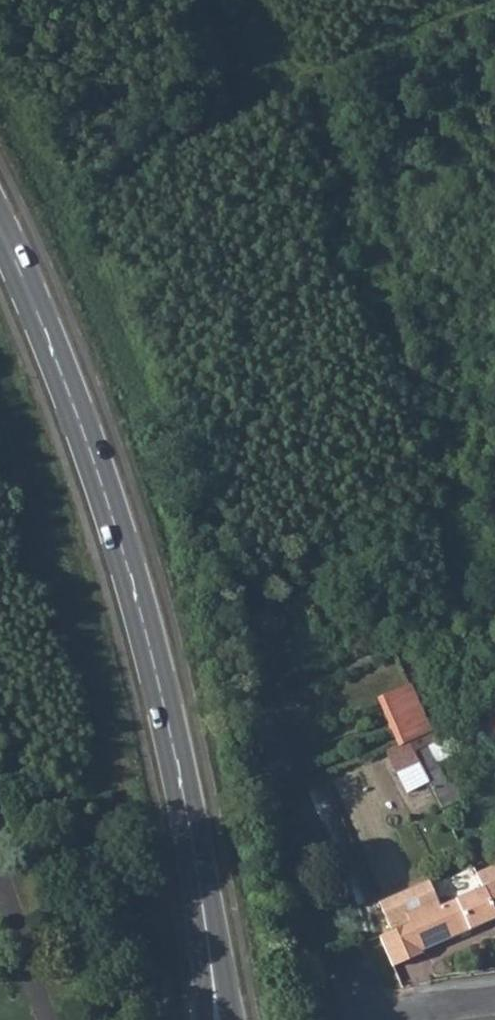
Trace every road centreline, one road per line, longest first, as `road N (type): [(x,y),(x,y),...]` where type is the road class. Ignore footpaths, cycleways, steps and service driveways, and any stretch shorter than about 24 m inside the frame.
road 1 (secondary): [(215,1019),(200,887),(155,666),(70,397),(0,231)]
road 2 (track): [(145,1019),(113,853),(121,780),(0,420)]
road 3 (track): [(296,83),(77,218),(0,226)]
road 4 (track): [(296,83),(494,13)]

